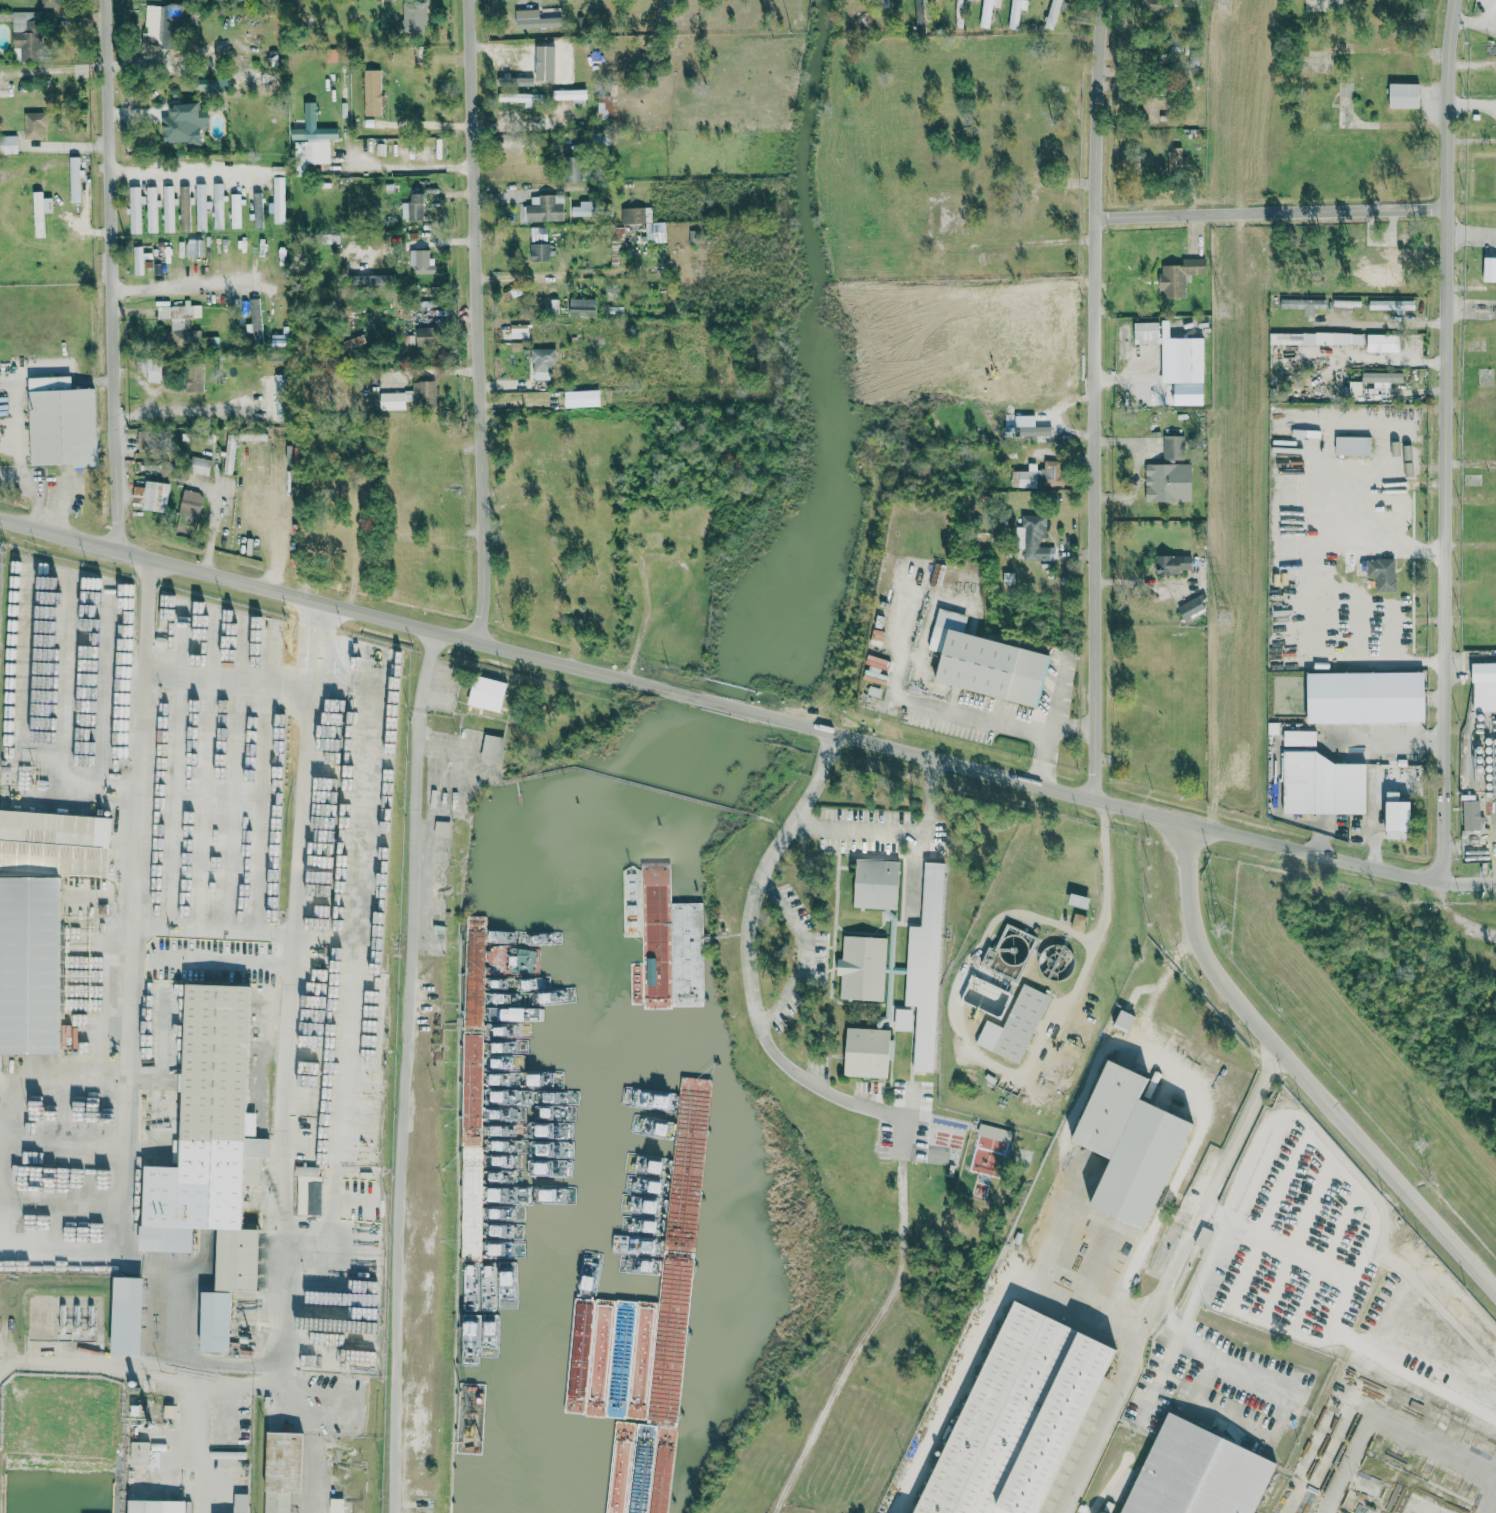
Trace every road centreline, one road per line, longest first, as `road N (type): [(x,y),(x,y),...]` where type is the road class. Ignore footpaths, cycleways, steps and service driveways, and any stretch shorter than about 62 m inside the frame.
road 1 (residential): [(0,518),(1409,883),(1451,877)]
road 2 (residential): [(1451,877),(1456,102),(1464,0)]
road 3 (residential): [(1098,802),(1096,0)]
road 4 (residential): [(482,643),(469,0)]
road 5 (residential): [(1196,828),(1187,909),(1199,949),(1495,1290)]
road 6 (residential): [(118,549),(103,0)]
road 7 (residential): [(1095,216),(1455,205)]

